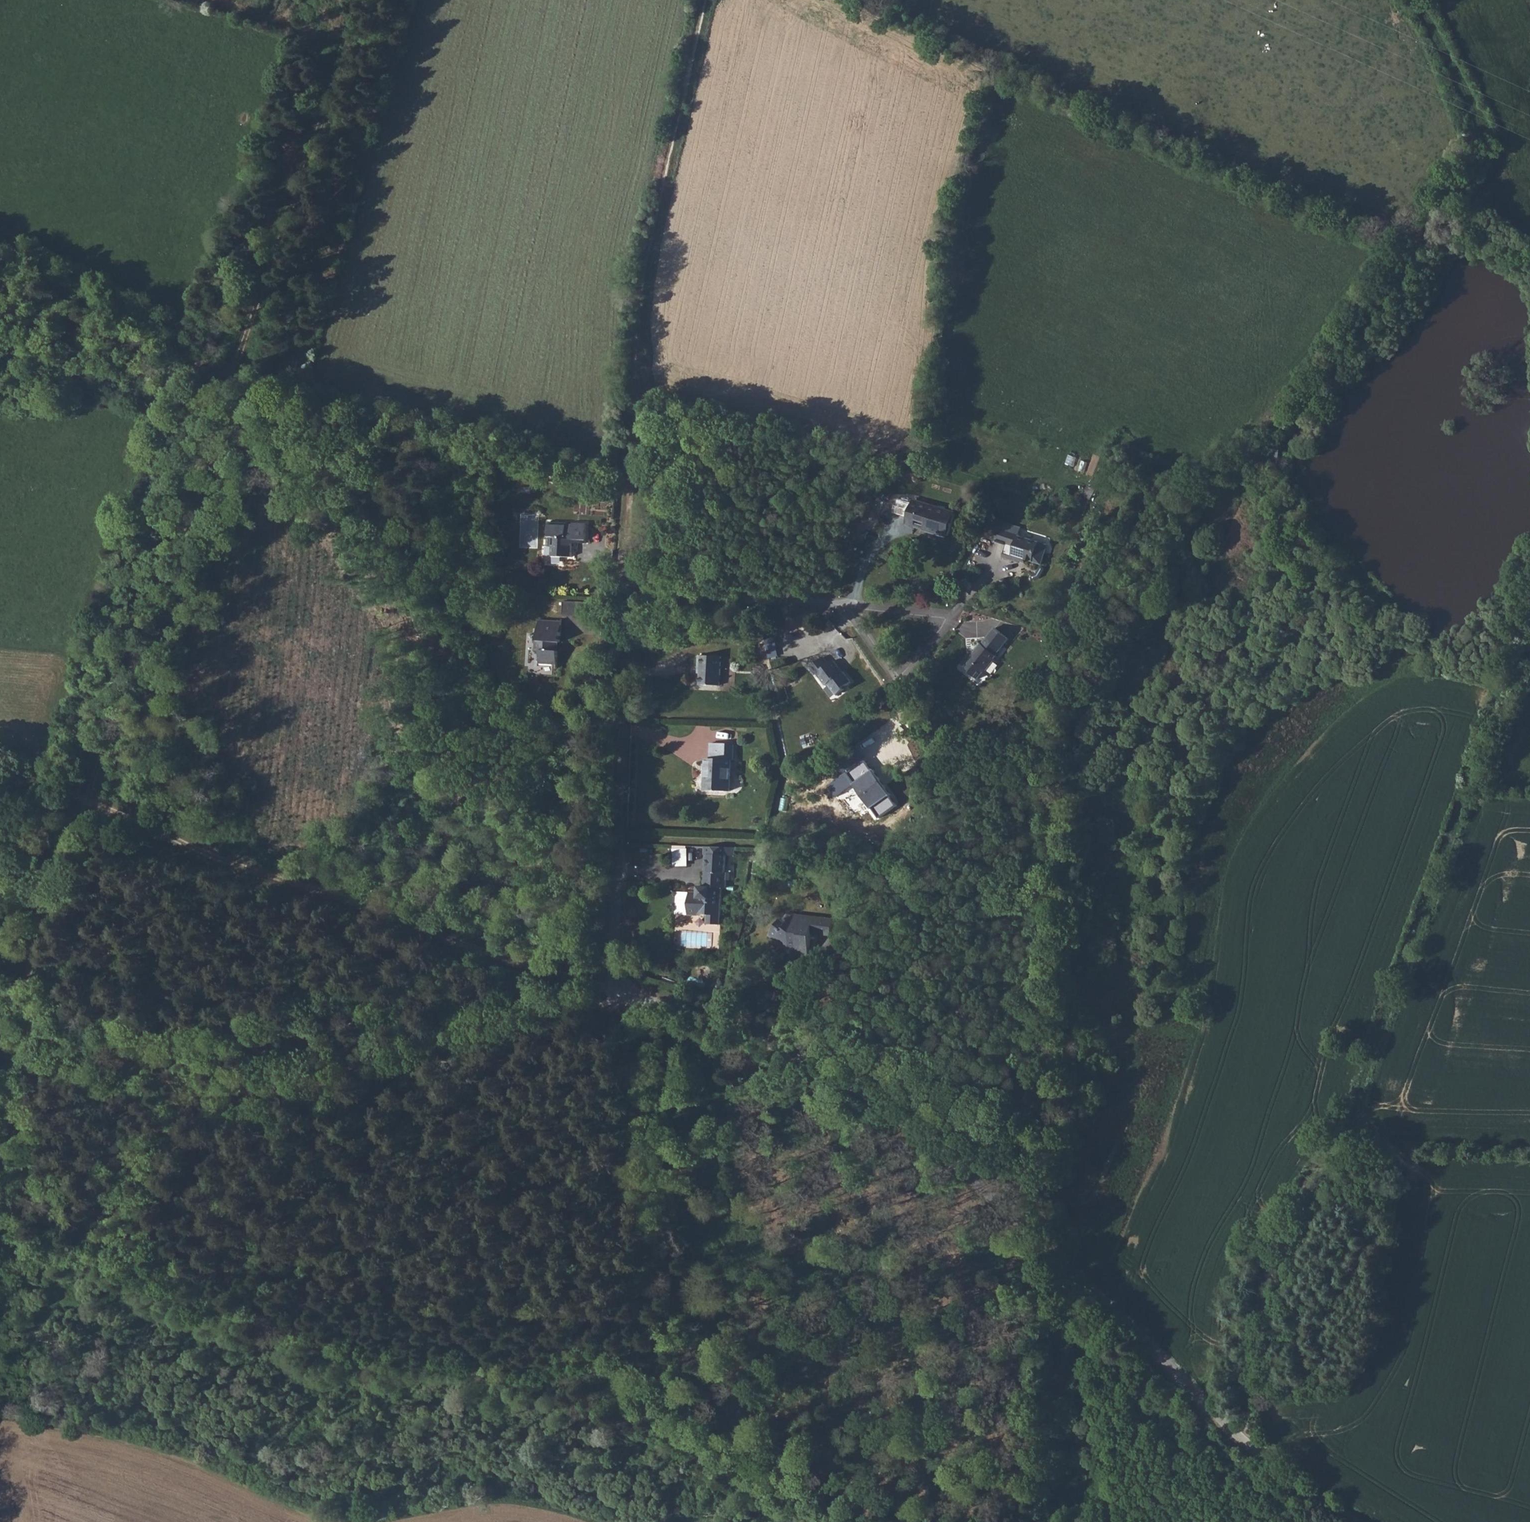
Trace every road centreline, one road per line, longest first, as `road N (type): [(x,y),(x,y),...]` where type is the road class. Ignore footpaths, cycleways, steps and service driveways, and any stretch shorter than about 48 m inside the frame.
road 1 (unclassified): [(814,1062),(984,1183),(1250,1446),(1356,1521)]
road 2 (unclassified): [(621,979),(385,918),(146,826),(0,729)]
road 3 (unclassified): [(621,979),(496,1045),(306,1079),(166,1057),(19,1009),(0,990)]
road 4 (track): [(362,0),(239,374)]
road 5 (unclassified): [(627,592),(621,979)]
road 6 (residential): [(951,619),(896,607),(627,592)]
road 7 (unclassified): [(642,379),(627,592)]
road 8 (residential): [(621,979),(814,1062)]

